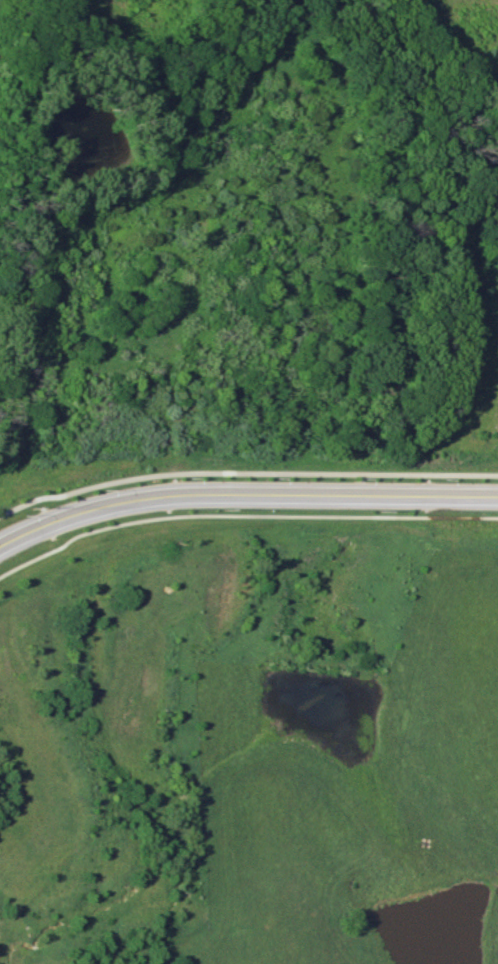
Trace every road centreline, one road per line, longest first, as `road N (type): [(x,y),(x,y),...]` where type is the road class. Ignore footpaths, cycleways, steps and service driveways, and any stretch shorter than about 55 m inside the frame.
road 1 (tertiary): [(0,546),(55,521),(185,496),(497,496)]

